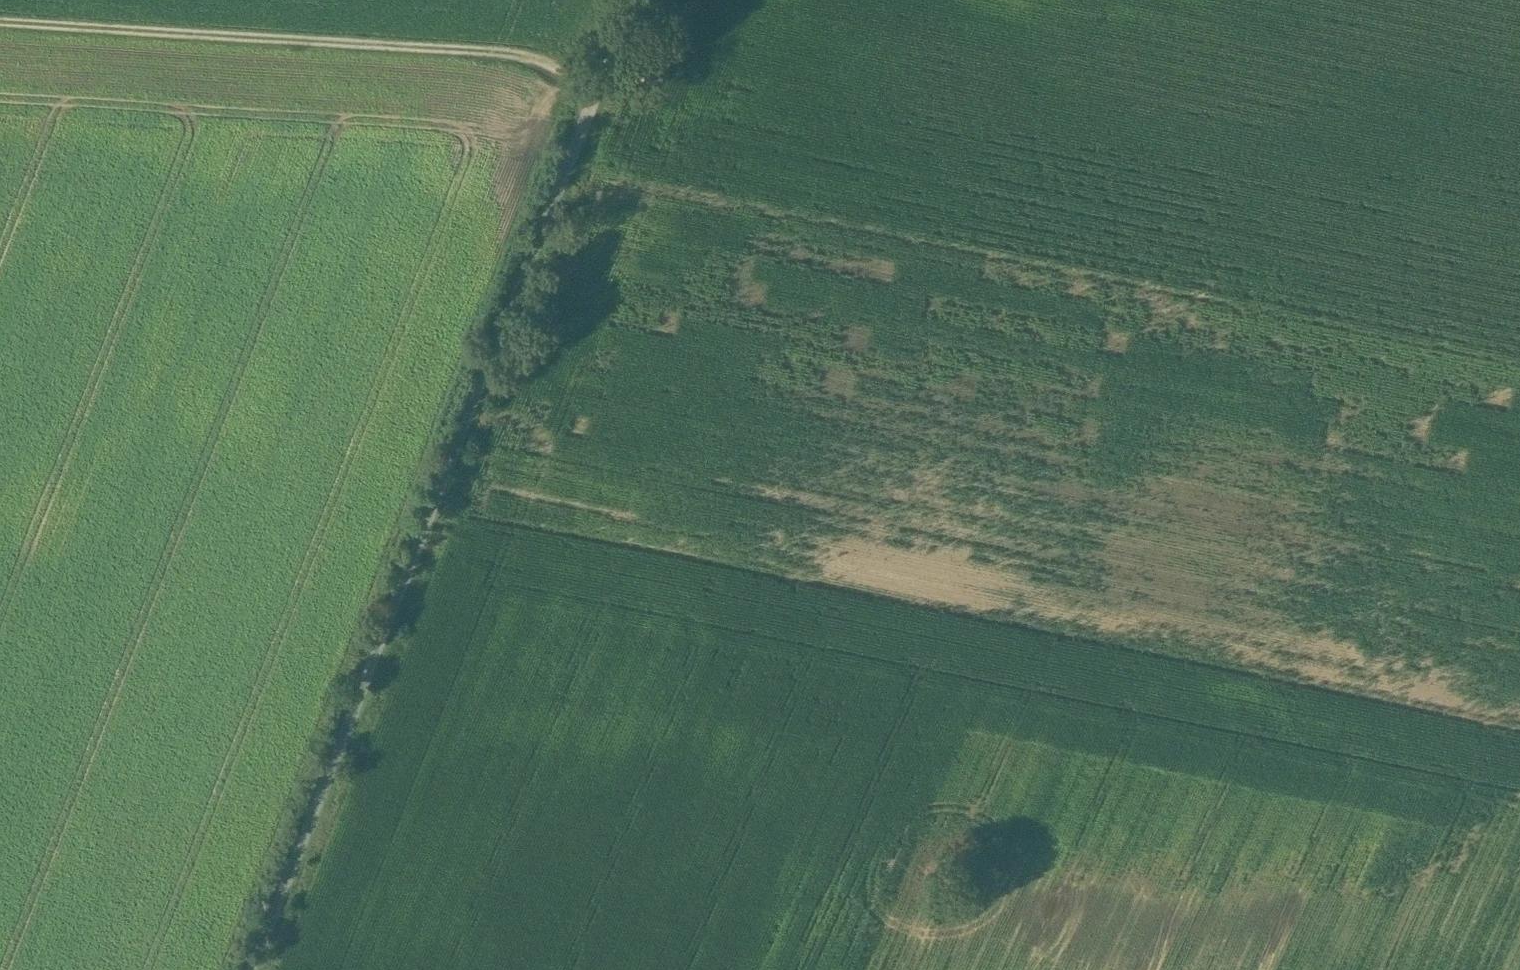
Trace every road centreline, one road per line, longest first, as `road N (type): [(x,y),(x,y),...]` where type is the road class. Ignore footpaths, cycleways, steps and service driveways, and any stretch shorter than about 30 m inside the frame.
road 1 (unclassified): [(628,0),(247,969)]
road 2 (track): [(599,75),(542,55),(0,24)]

